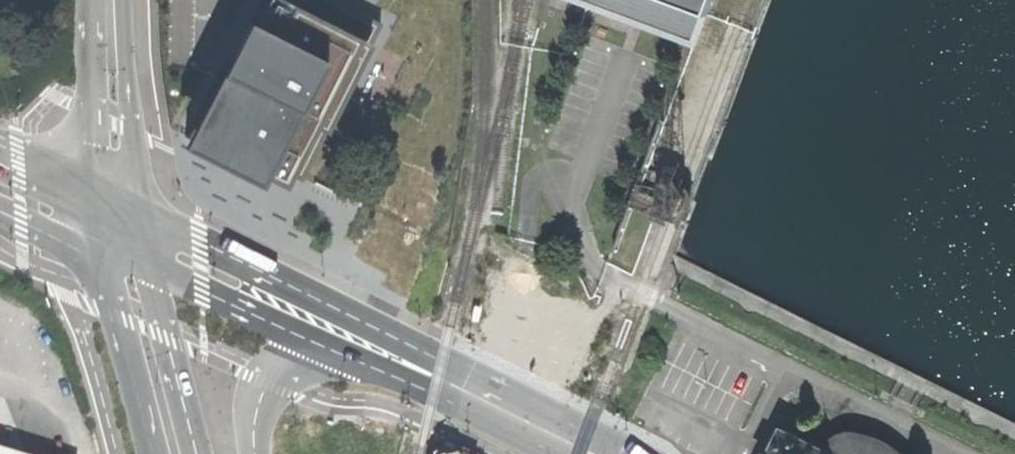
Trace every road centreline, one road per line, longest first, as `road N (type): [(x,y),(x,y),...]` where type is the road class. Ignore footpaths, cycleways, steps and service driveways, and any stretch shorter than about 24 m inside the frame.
road 1 (unclassified): [(626,453),(141,214)]
road 2 (unclassified): [(328,349),(555,453)]
road 3 (secondary): [(141,214),(115,0)]
road 4 (unclassified): [(148,261),(328,349)]
road 5 (primary): [(197,453),(148,261)]
road 6 (secondary): [(90,0),(97,192)]
road 7 (primary): [(106,280),(152,453)]
road 8 (unclassified): [(257,453),(254,420),(266,388),(292,362),(328,349)]
road 9 (primary): [(0,210),(72,247),(106,280)]

